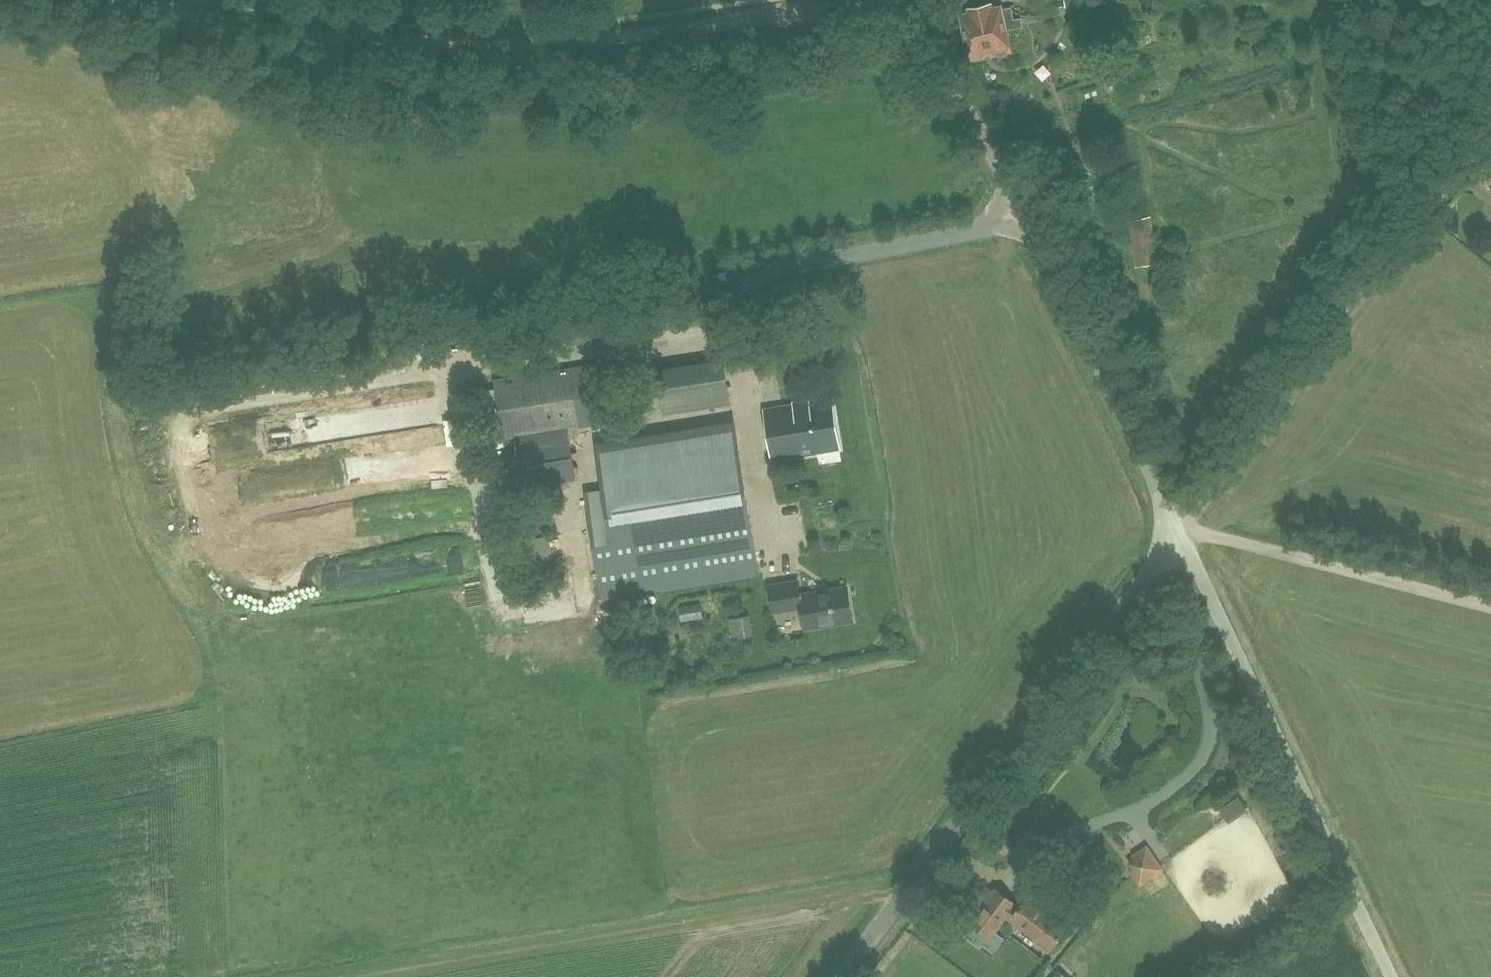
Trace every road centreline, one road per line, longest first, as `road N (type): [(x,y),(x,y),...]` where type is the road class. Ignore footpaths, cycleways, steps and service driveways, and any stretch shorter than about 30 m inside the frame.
road 1 (track): [(856,0),(676,33),(533,42),(327,31),(128,0)]
road 2 (unclassified): [(1177,528),(1044,255),(906,0)]
road 3 (unclassified): [(839,976),(1177,528)]
road 4 (track): [(1177,528),(1490,123)]
road 5 (unclassified): [(1393,976),(1177,528)]
road 6 (track): [(1177,528),(1490,606)]

